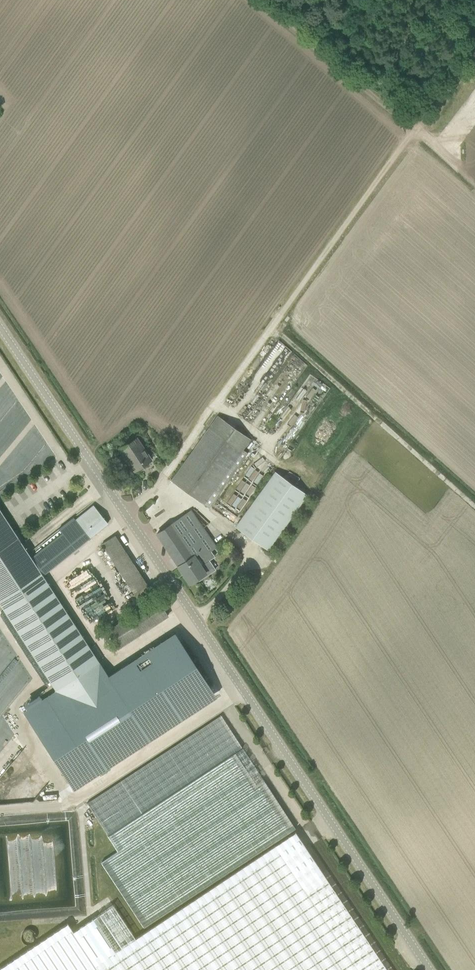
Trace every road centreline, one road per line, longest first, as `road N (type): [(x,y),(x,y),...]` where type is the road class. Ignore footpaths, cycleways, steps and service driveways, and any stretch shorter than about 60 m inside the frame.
road 1 (tertiary): [(429,969),(0,327)]
road 2 (track): [(416,126),(154,489),(122,512)]
road 3 (track): [(416,126),(272,0)]

